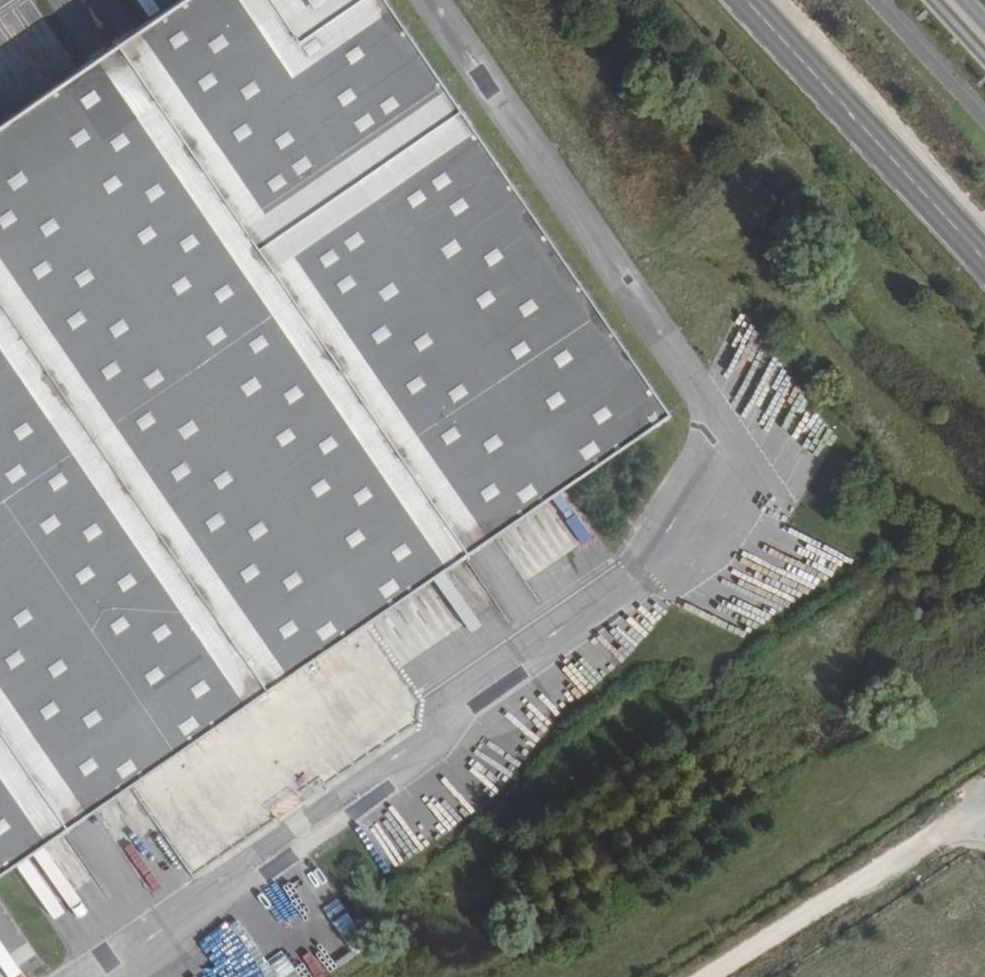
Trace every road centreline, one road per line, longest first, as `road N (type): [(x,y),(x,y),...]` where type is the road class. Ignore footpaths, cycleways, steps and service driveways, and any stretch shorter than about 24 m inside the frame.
road 1 (primary): [(742,0),(984,264)]
road 2 (track): [(984,806),(706,976)]

